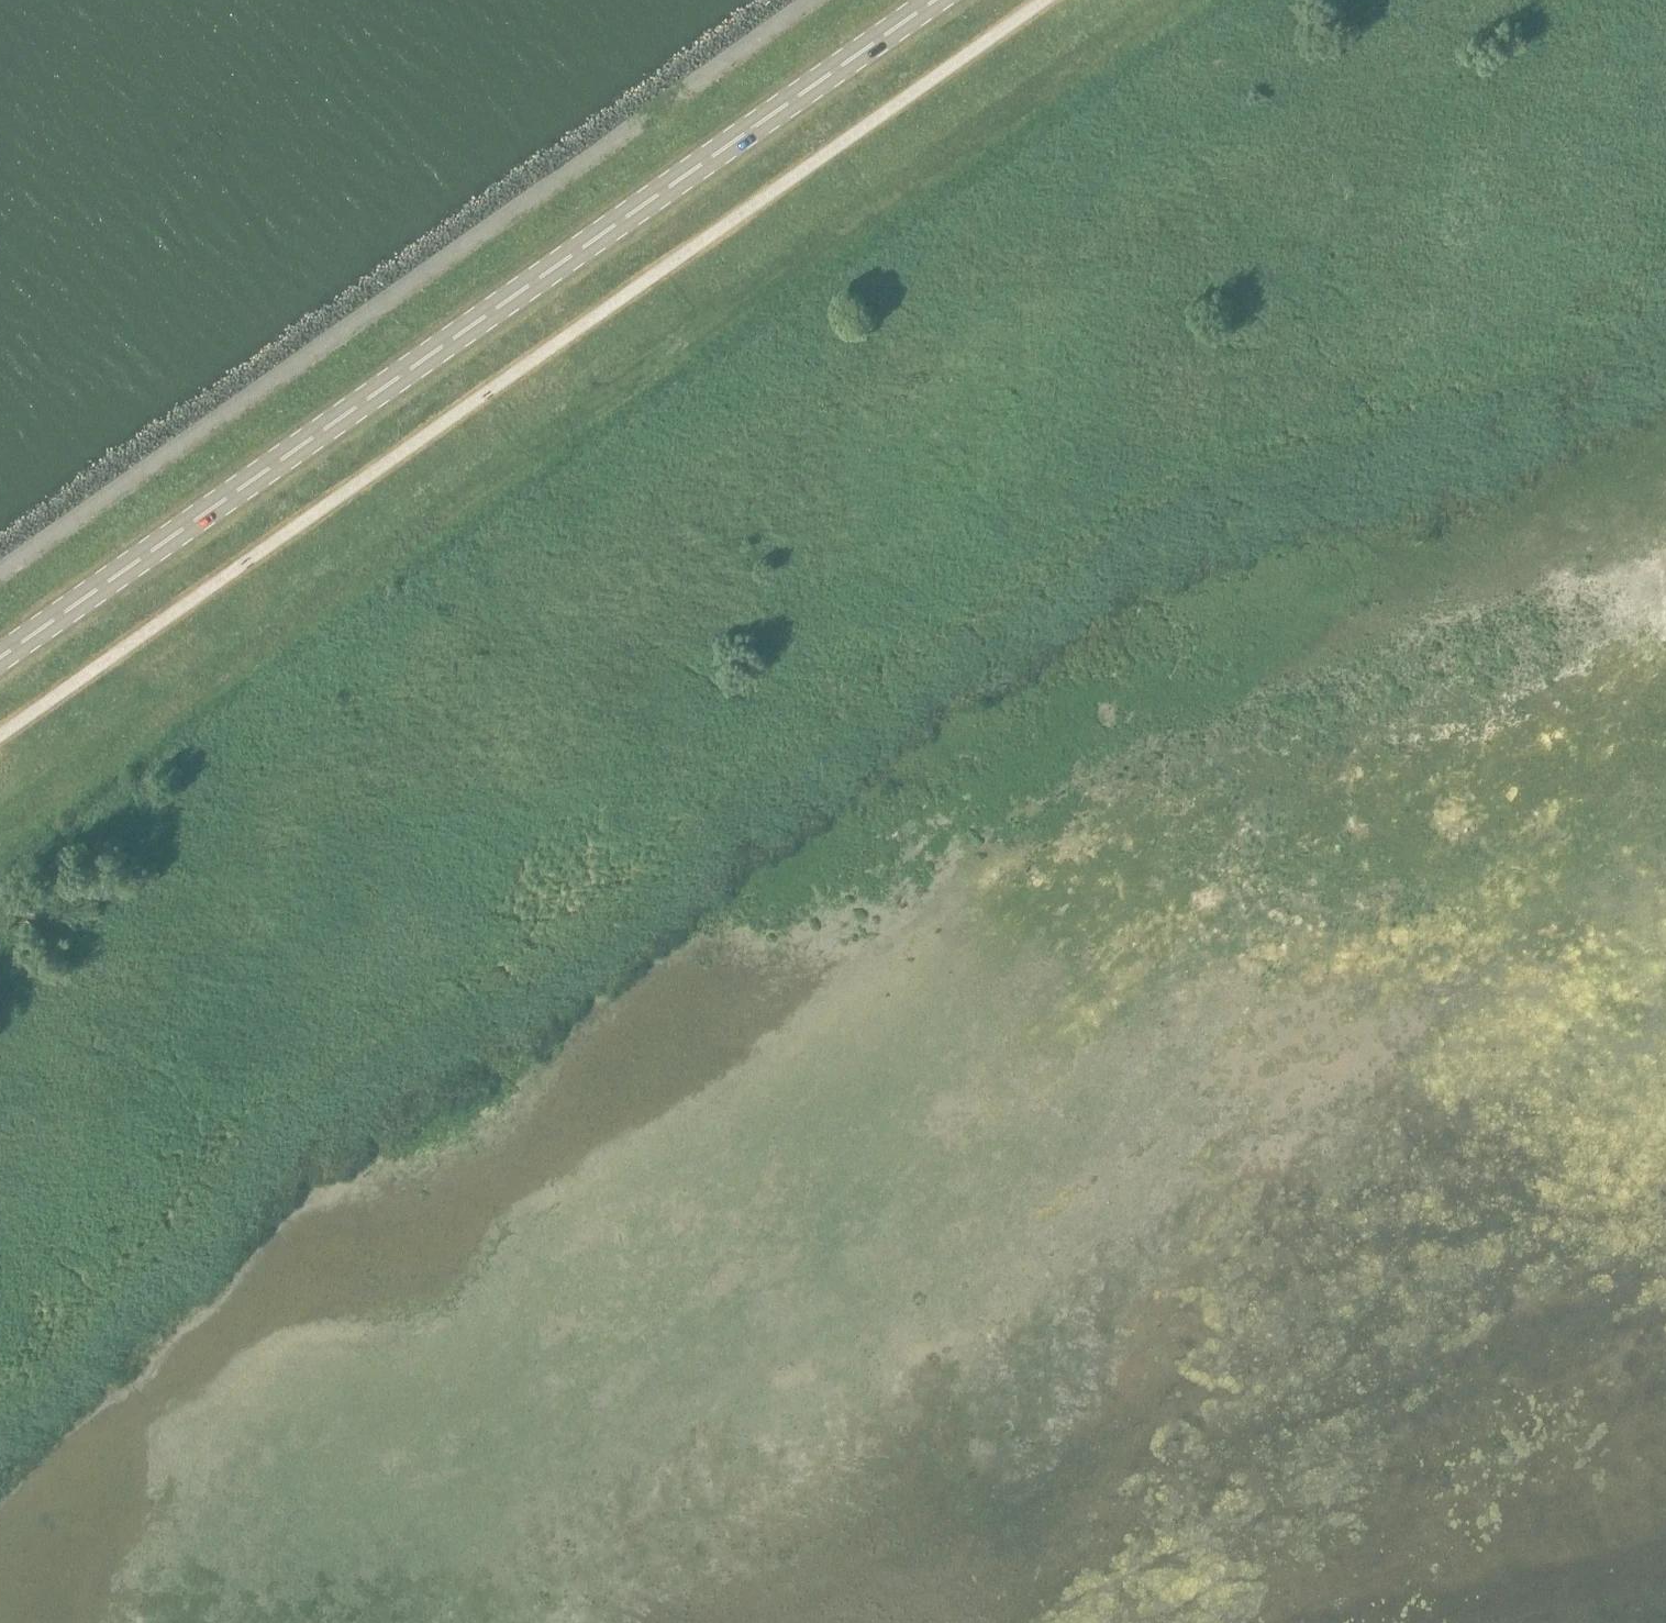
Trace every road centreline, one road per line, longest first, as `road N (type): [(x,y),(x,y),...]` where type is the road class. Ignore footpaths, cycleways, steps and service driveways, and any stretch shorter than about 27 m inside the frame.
road 1 (secondary): [(0,649),(920,0)]

